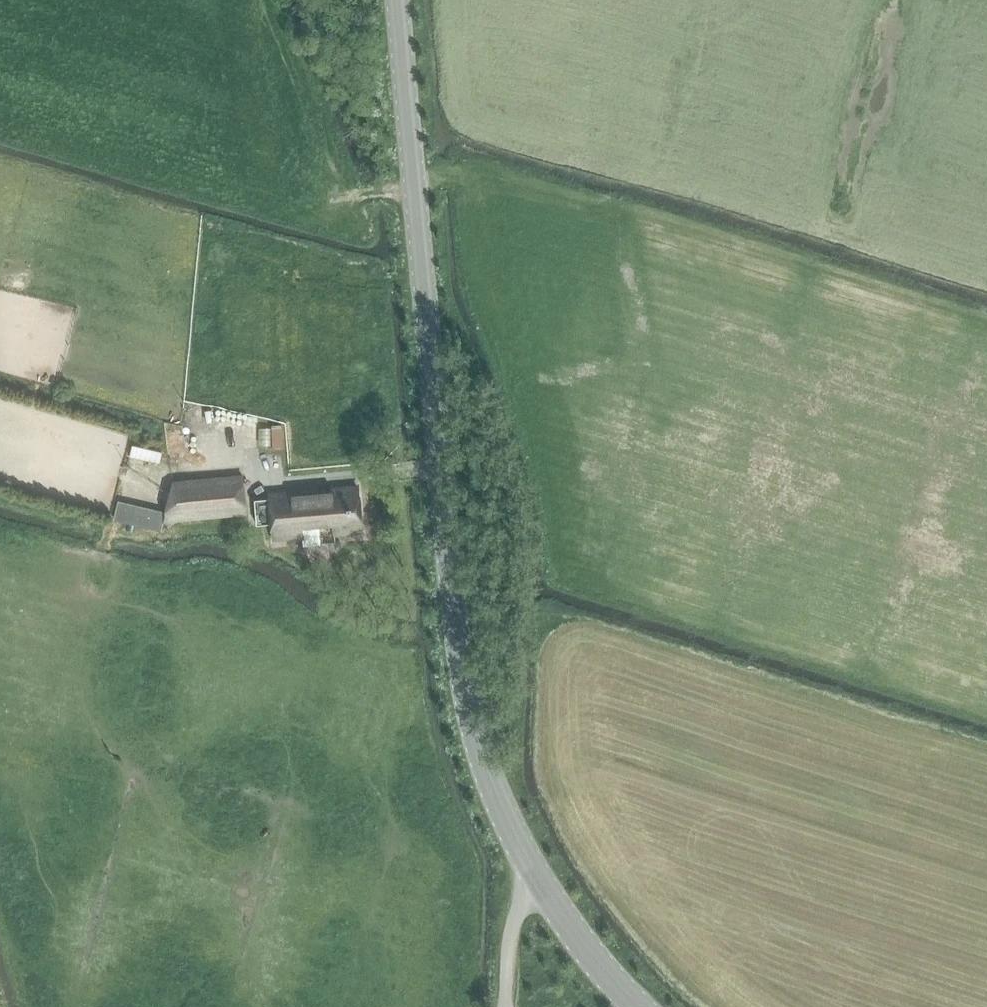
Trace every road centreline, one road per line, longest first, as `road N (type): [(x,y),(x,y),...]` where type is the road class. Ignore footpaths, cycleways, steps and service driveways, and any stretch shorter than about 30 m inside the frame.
road 1 (secondary): [(522,867),(479,769),(441,507),(395,0)]
road 2 (secondary): [(638,1006),(522,867)]
road 3 (unclassified): [(504,1006),(509,910),(522,867)]

